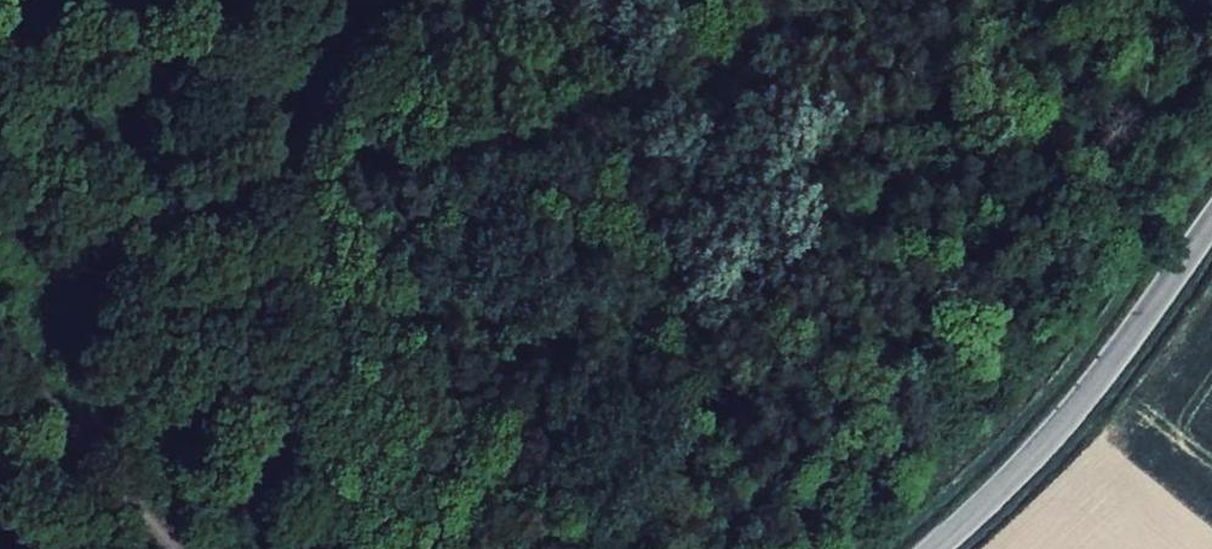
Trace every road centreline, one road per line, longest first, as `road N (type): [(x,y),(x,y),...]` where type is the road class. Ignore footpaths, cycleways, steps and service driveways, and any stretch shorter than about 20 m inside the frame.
road 1 (tertiary): [(935,548),(1063,422),(1211,221)]
road 2 (track): [(0,347),(175,548)]

